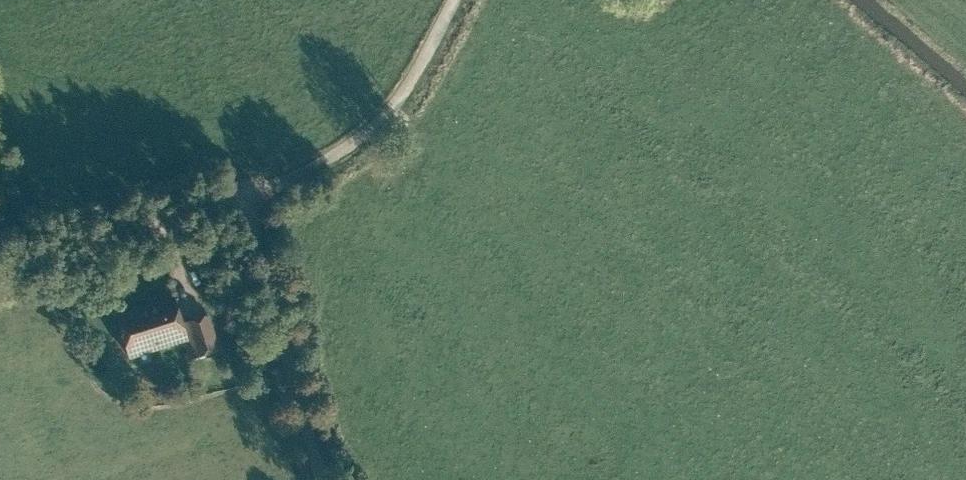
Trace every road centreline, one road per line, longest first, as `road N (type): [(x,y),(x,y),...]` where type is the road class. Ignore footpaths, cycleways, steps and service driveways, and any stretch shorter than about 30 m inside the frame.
road 1 (unclassified): [(242,206),(390,108),(447,0)]
road 2 (unclassified): [(242,206),(319,479)]
road 3 (unclassified): [(0,279),(242,206)]

